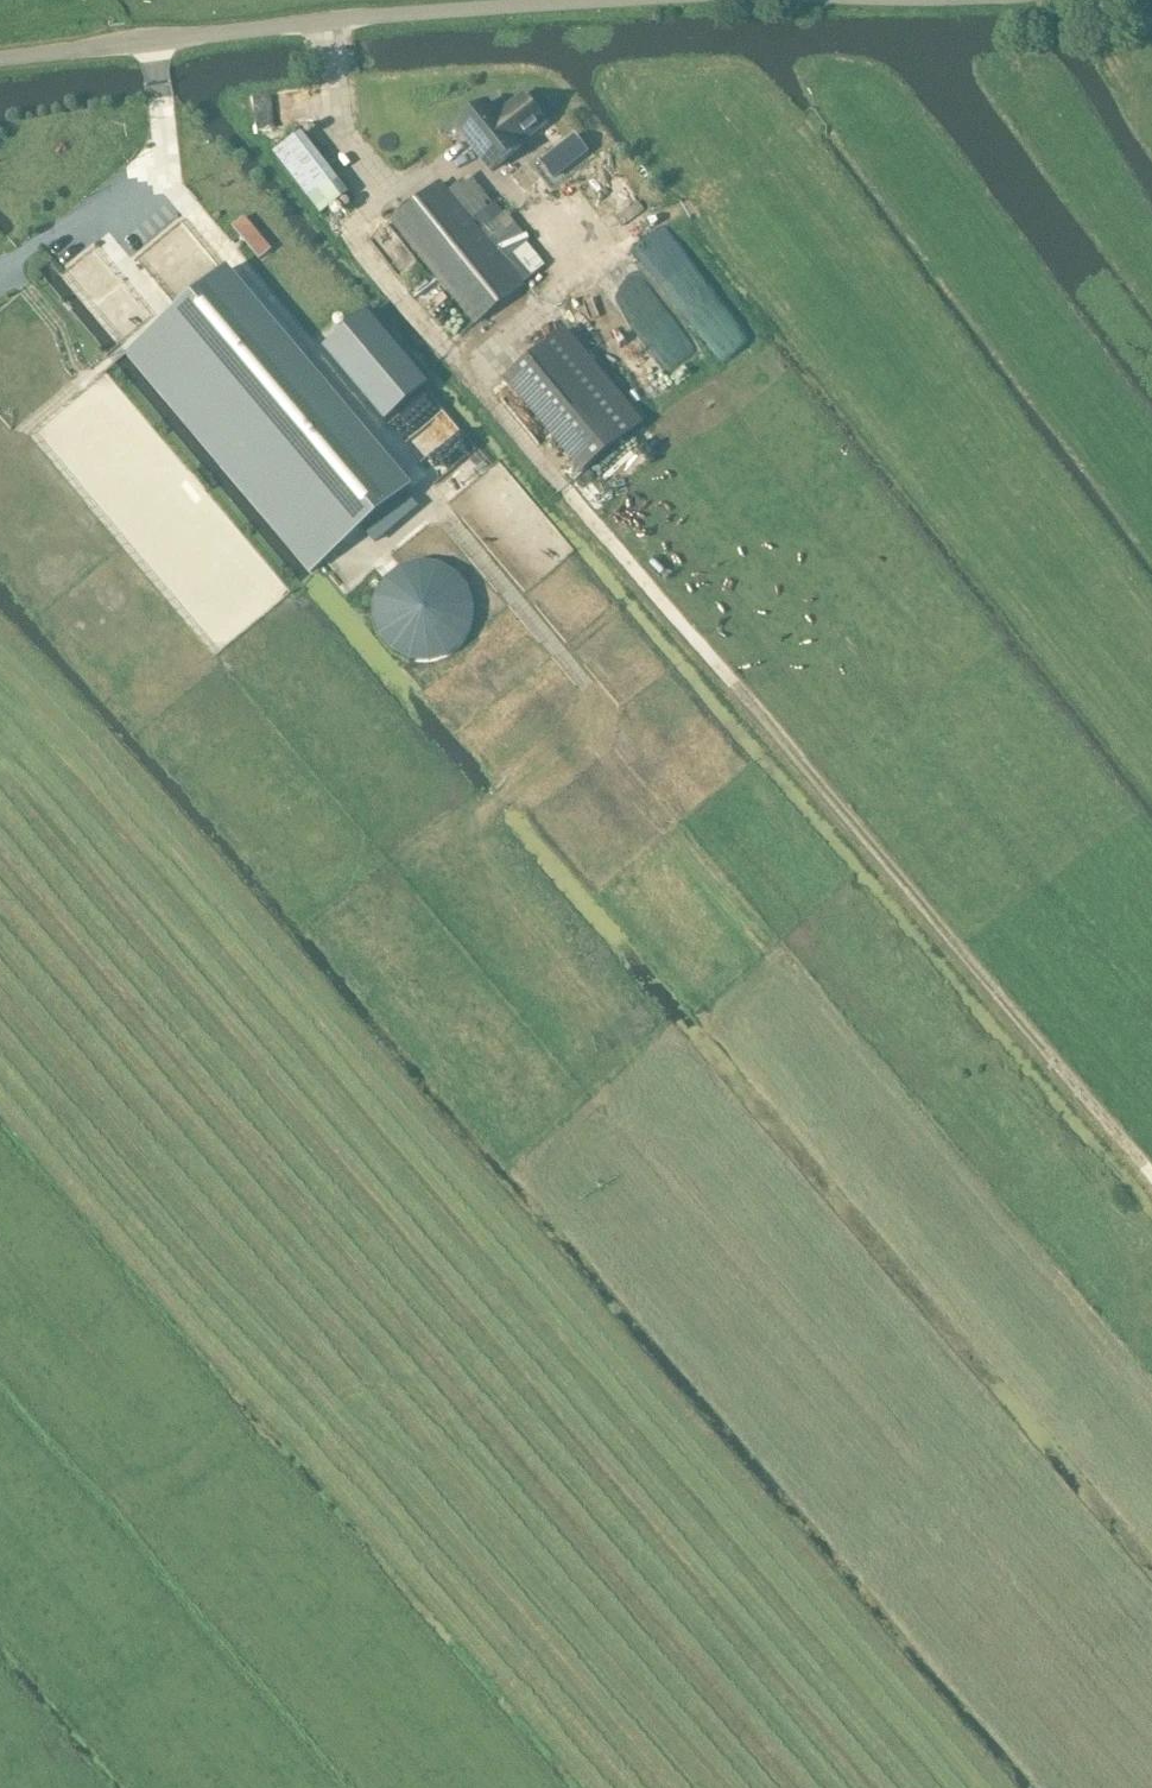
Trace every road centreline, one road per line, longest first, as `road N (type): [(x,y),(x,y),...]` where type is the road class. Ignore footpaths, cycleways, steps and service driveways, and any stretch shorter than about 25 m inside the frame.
road 1 (track): [(1151,1176),(446,355)]
road 2 (unclassified): [(0,59),(619,0)]

